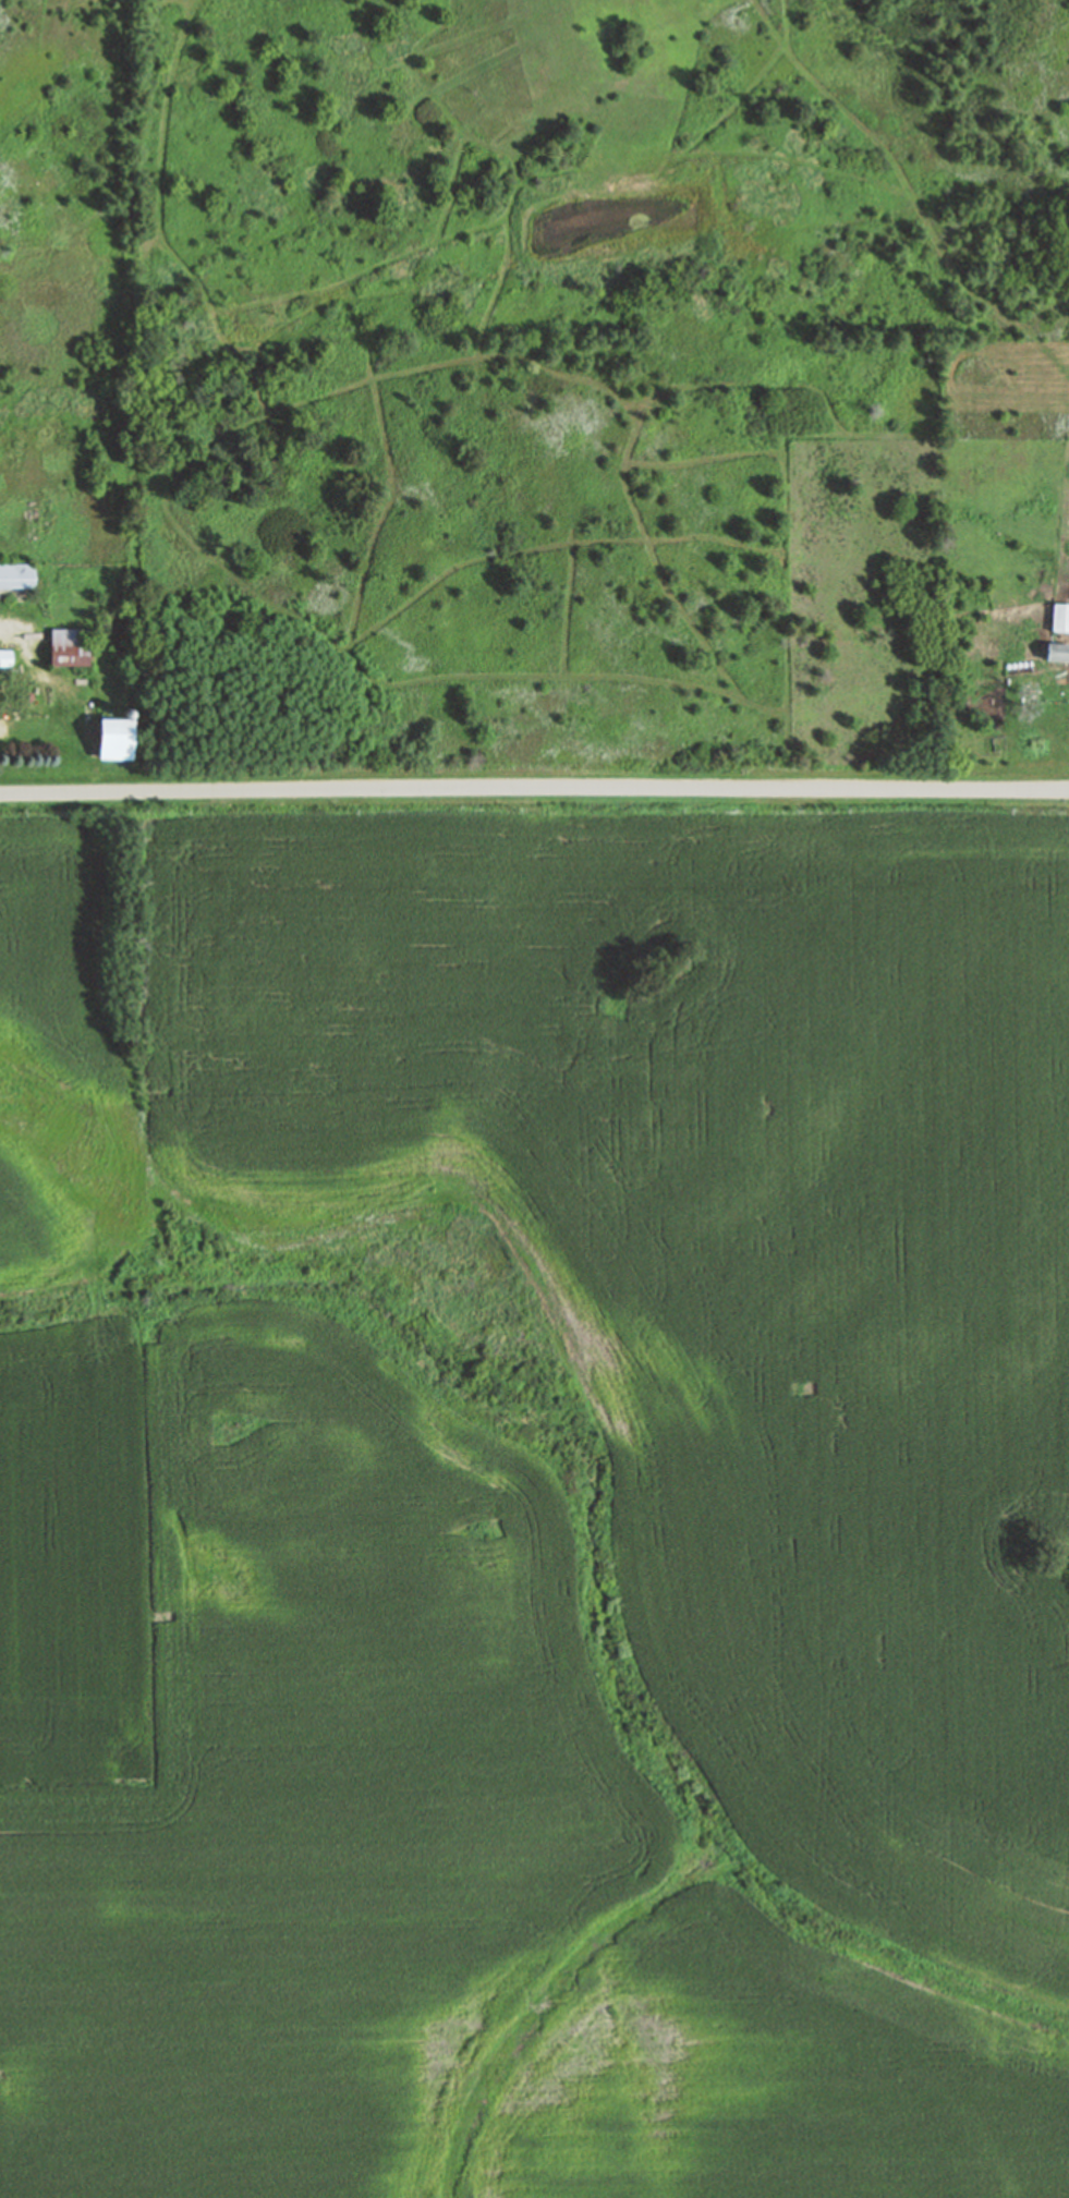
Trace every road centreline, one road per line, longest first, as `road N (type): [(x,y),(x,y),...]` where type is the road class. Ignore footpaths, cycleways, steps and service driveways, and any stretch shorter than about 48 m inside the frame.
road 1 (residential): [(1068,788),(0,791)]

